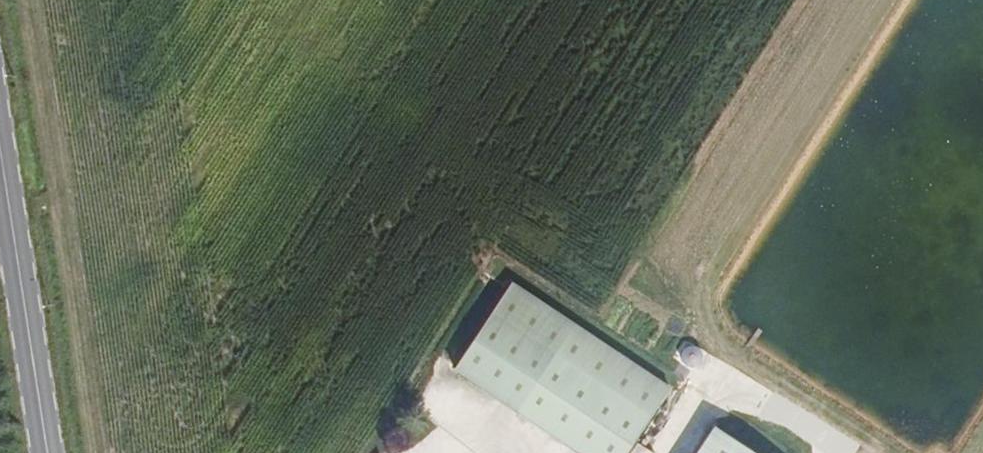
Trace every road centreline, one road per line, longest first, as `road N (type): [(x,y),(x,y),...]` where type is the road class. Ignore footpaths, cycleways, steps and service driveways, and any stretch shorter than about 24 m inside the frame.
road 1 (secondary): [(50,452),(0,132)]

